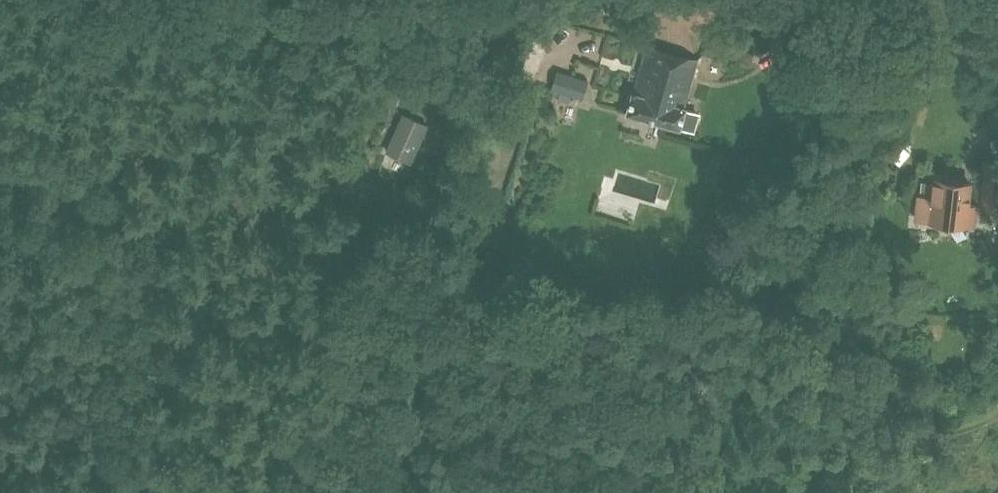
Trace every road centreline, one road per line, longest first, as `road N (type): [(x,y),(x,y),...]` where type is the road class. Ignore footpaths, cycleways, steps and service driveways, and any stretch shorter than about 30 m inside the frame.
road 1 (track): [(401,492),(544,0)]

